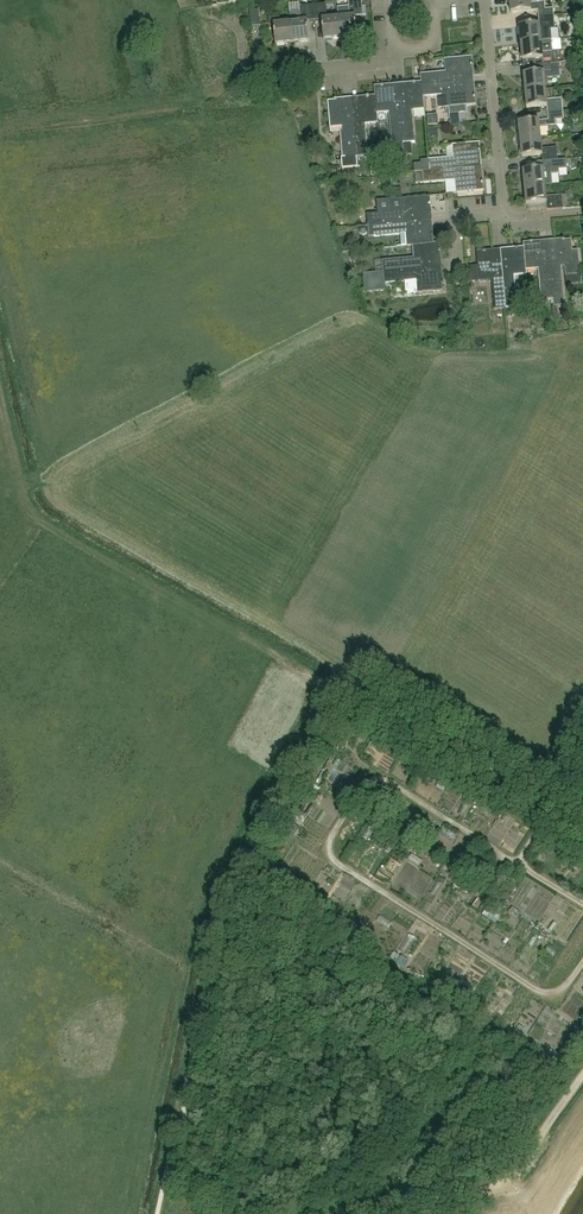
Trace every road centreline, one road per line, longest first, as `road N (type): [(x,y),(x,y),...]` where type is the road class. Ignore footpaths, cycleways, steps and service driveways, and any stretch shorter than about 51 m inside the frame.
road 1 (track): [(582,964),(567,985),(542,993),(332,859),(328,842),(350,805),(379,780),(514,858)]
road 2 (track): [(582,842),(556,817),(480,780),(441,737),(391,729),(347,696)]
road 3 (track): [(582,1077),(506,1183),(359,1213)]
road 4 (residential): [(505,217),(485,0)]
road 5 (residential): [(244,74),(395,59),(394,50)]
road 6 (track): [(547,814),(523,854),(525,865),(582,904)]

